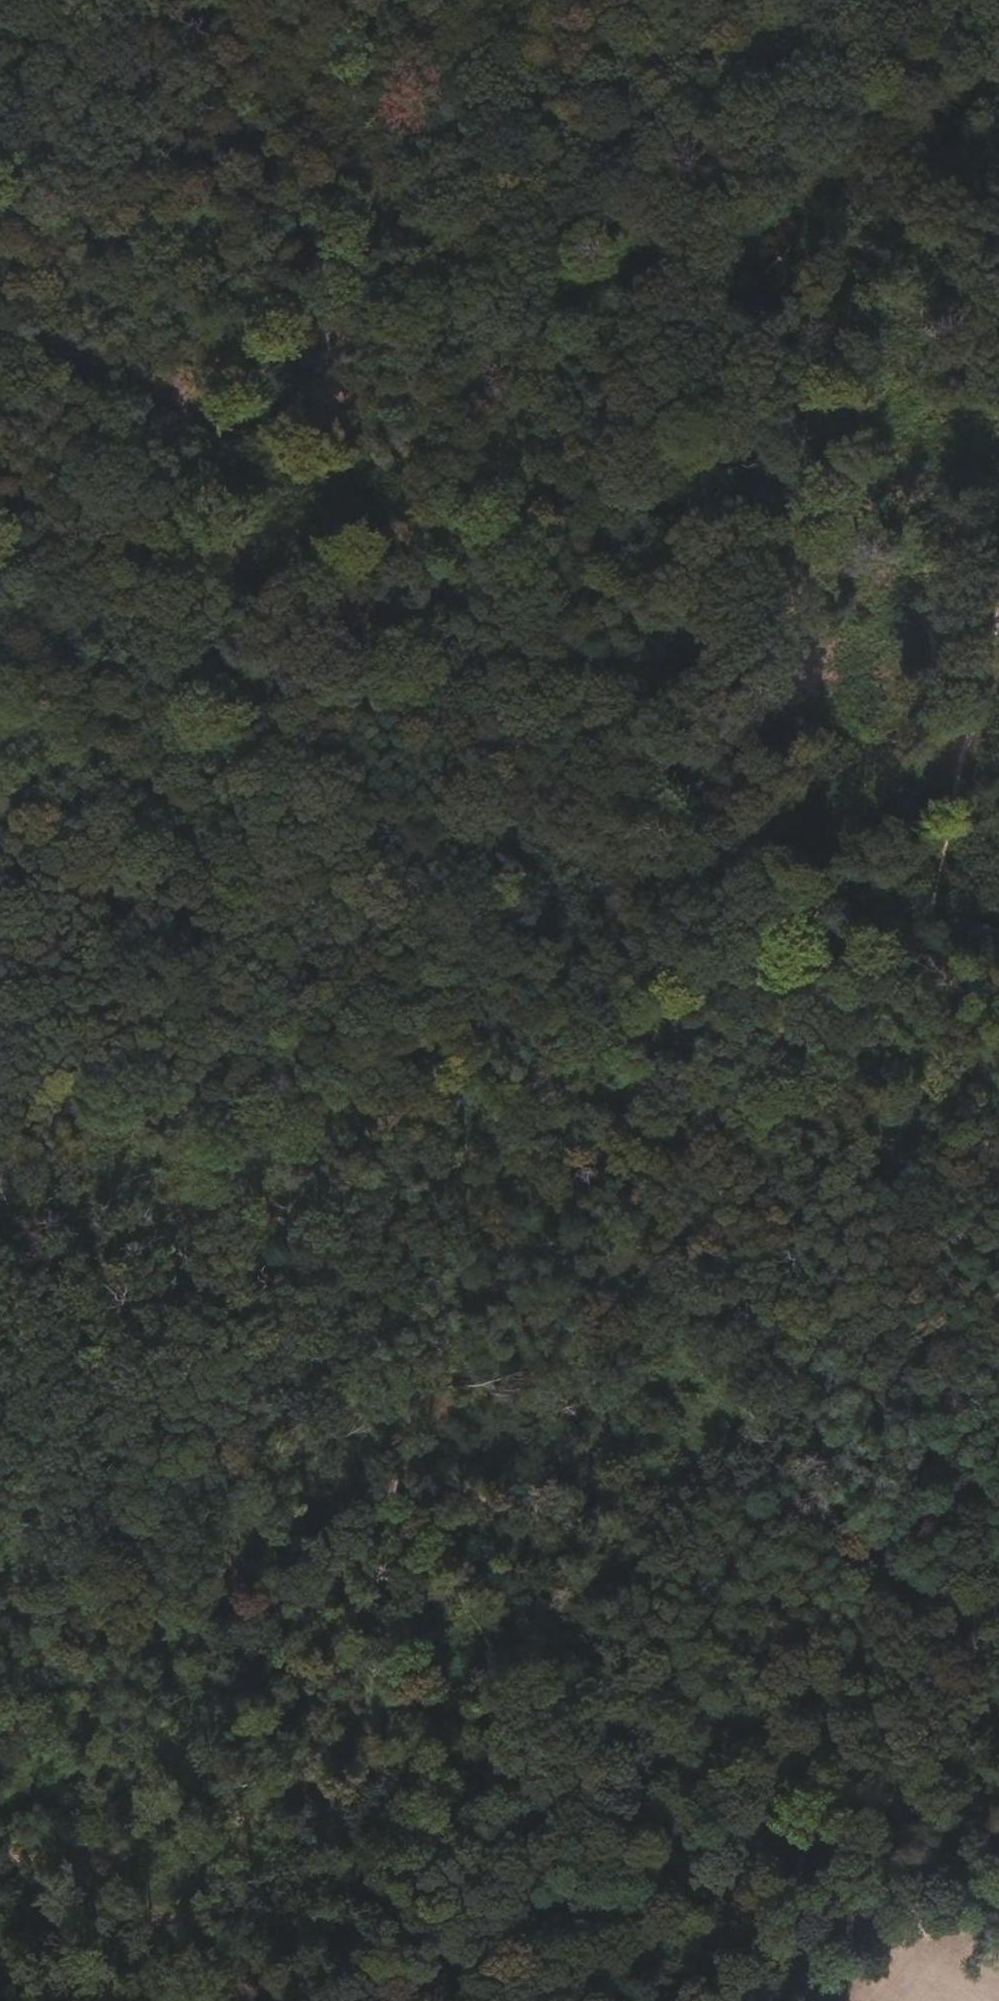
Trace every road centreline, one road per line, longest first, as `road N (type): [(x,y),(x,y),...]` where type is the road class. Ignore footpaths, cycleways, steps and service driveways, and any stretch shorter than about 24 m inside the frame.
road 1 (track): [(956,953),(998,729)]

